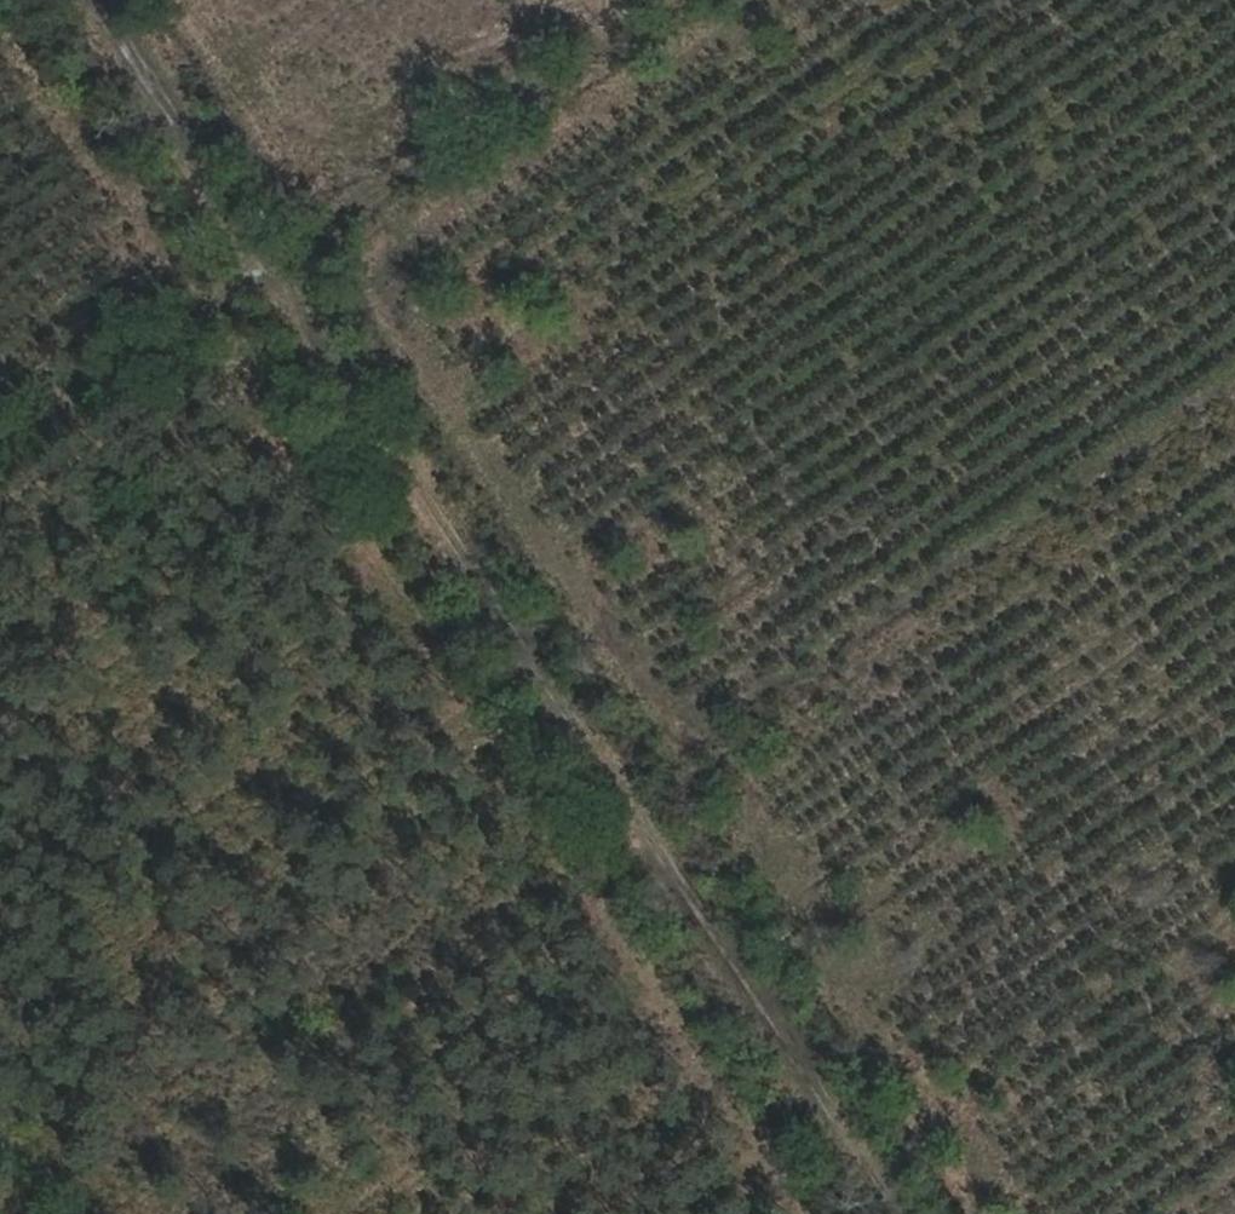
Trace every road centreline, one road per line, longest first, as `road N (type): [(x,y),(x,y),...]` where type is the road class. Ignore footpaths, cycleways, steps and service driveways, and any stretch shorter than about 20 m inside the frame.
road 1 (track): [(899,1213),(94,0)]

